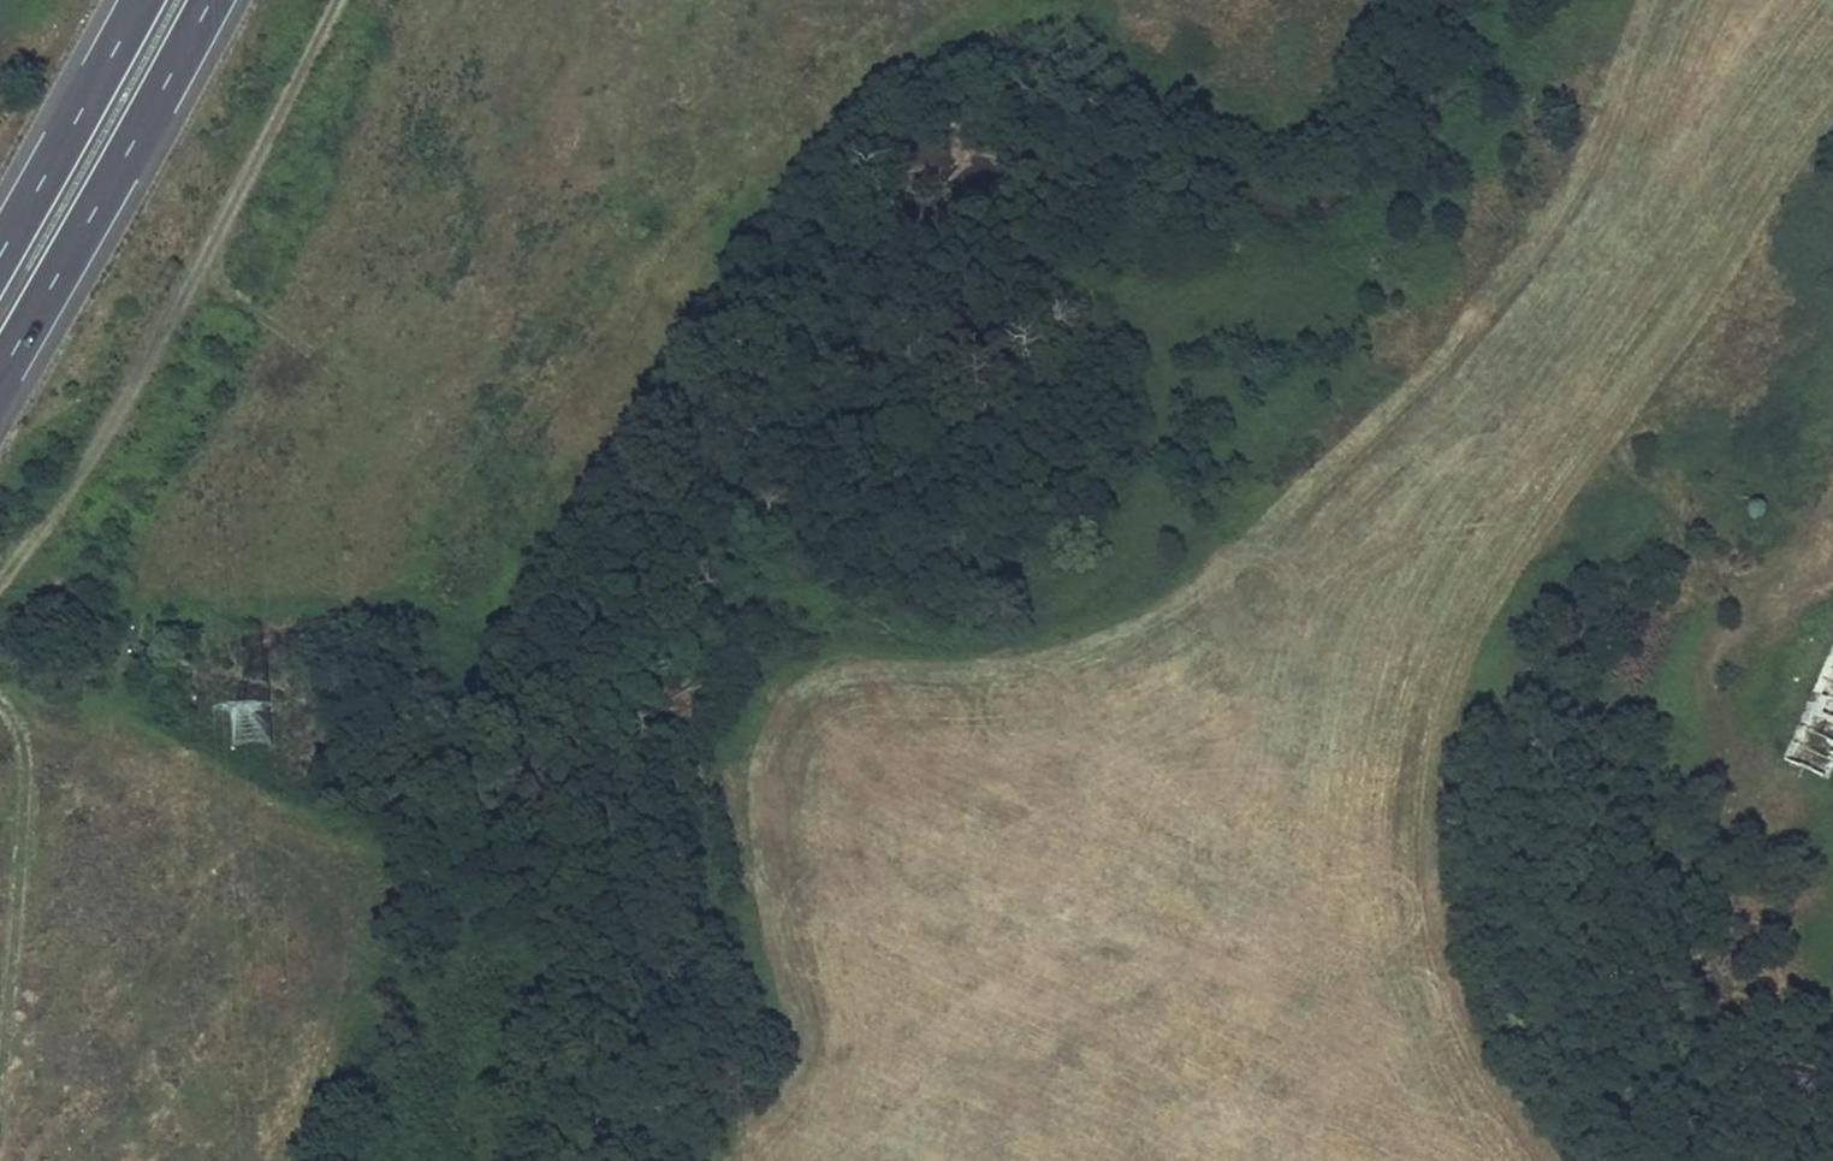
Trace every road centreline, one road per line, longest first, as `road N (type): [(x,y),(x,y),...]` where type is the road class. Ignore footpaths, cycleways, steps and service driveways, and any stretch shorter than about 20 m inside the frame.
road 1 (track): [(1542,1160),(1480,1093),(1430,941),(1419,799),(1530,587),(1801,142),(1832,106)]
road 2 (track): [(0,581),(44,528),(342,0)]
road 3 (trunk): [(0,372),(208,0)]
road 4 (trunk): [(139,0),(0,249)]
road 5 (track): [(1832,582),(1808,588),(1740,630),(1701,687)]

